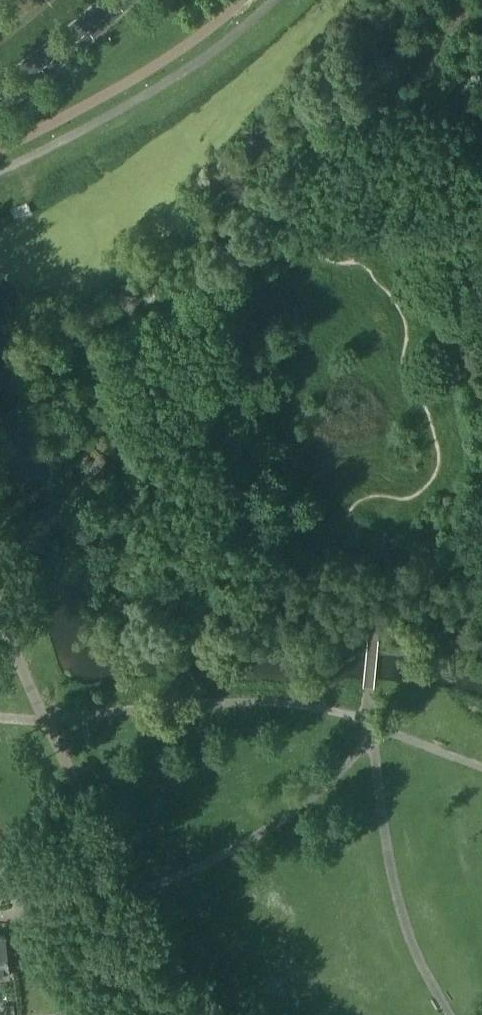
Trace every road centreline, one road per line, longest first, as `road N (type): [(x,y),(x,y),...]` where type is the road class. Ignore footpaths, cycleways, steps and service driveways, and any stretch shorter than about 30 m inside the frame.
road 1 (secondary): [(0,89),(113,0)]

